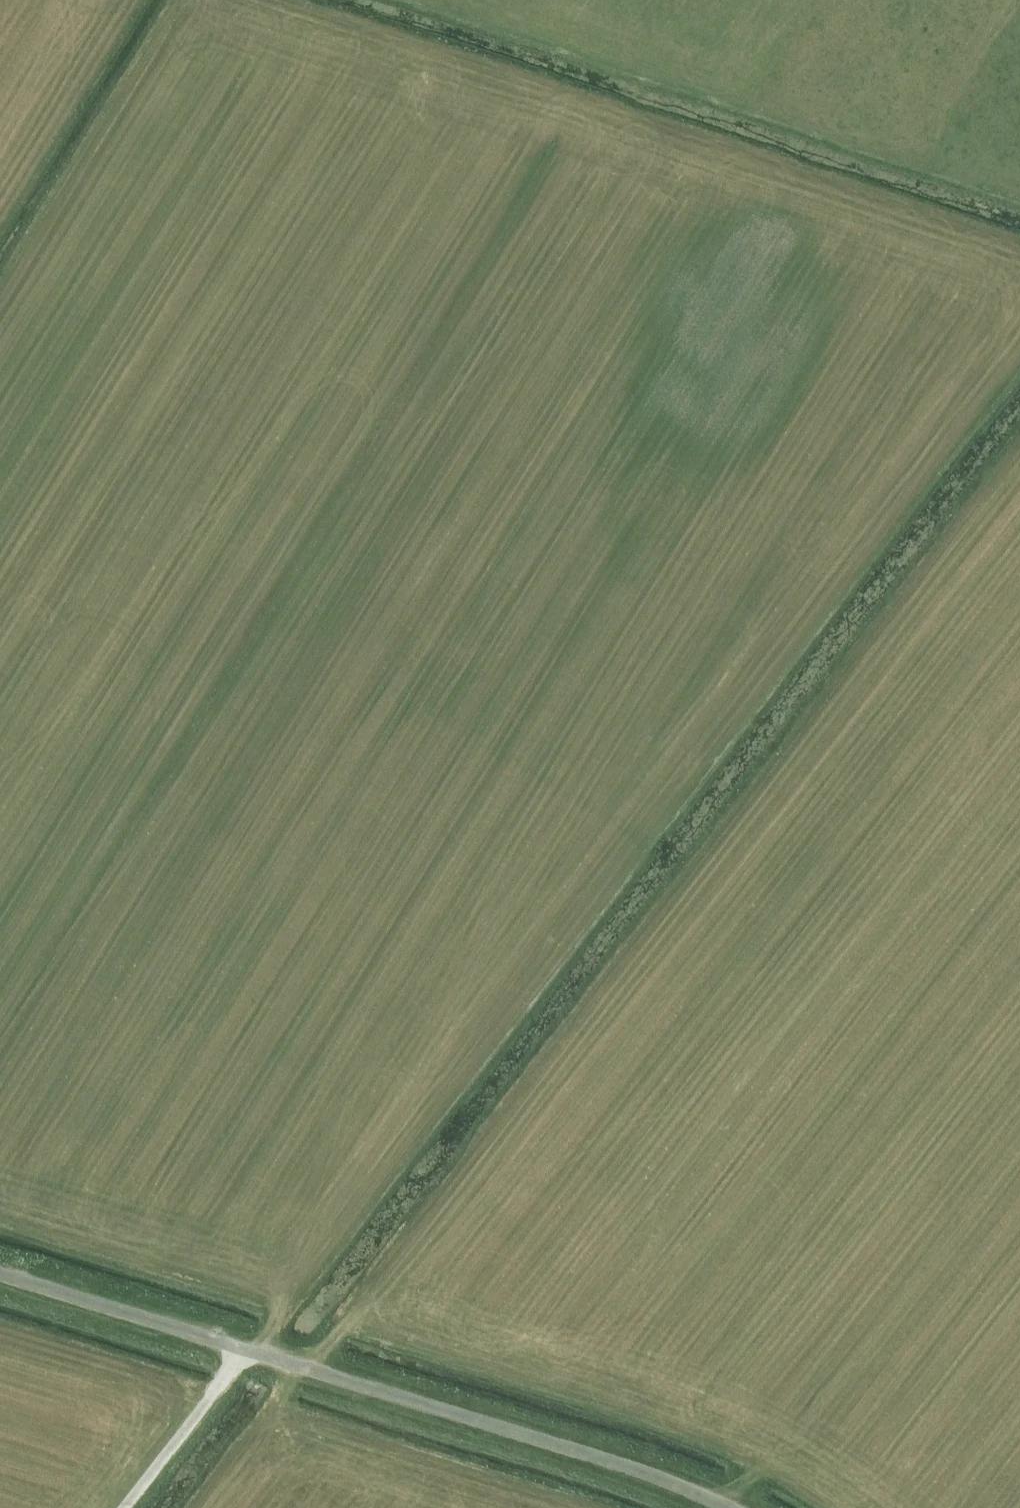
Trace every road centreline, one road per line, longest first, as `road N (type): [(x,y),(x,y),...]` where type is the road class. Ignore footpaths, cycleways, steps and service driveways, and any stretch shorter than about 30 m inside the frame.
road 1 (track): [(0,1272),(592,1455),(728,1507)]
road 2 (track): [(123,1507),(245,1348)]

